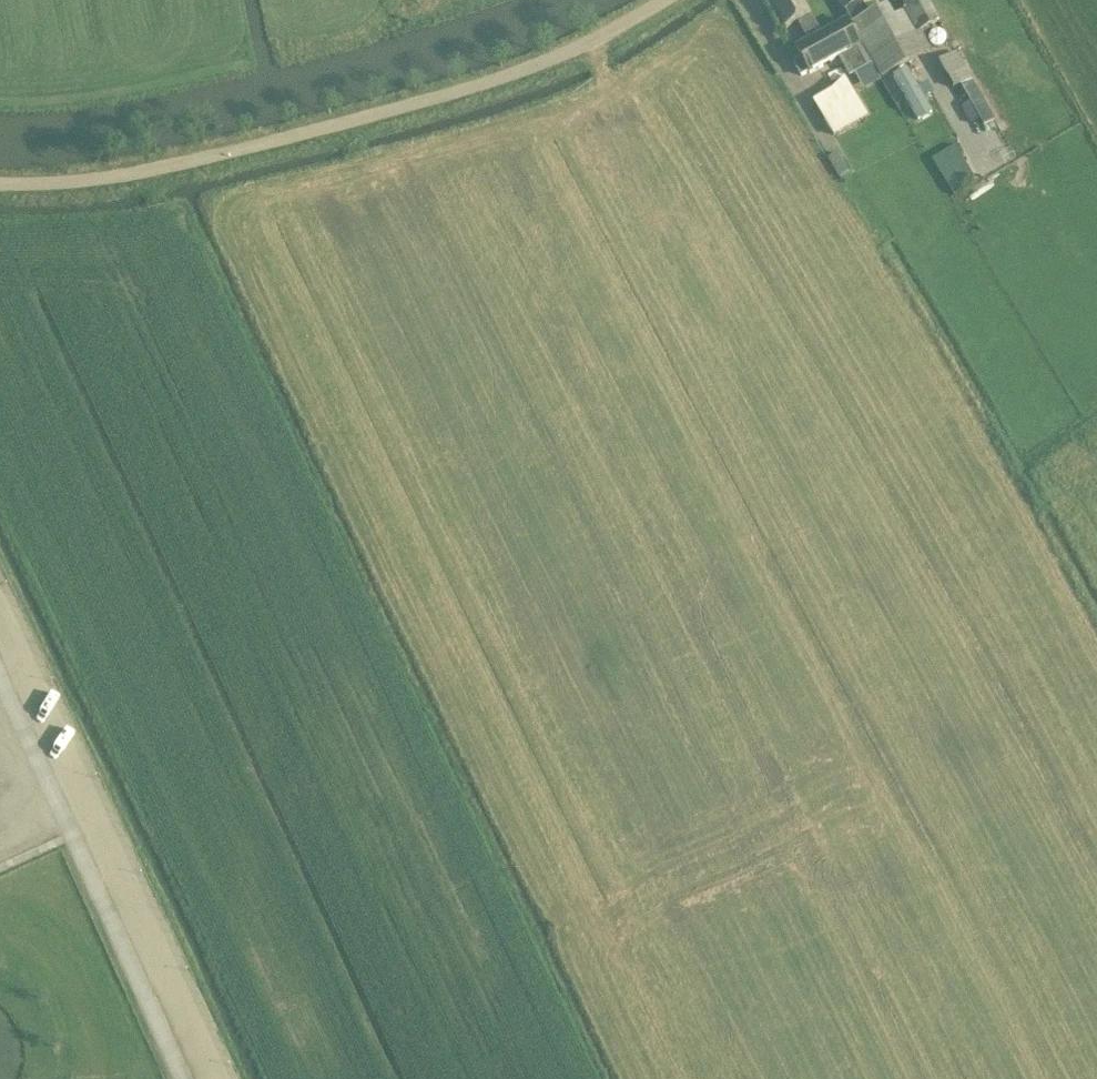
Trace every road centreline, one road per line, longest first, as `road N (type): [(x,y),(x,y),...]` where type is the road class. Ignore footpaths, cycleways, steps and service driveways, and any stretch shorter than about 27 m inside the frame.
road 1 (unclassified): [(0,184),(80,182),(213,158),(421,103),(534,67),(662,0)]

